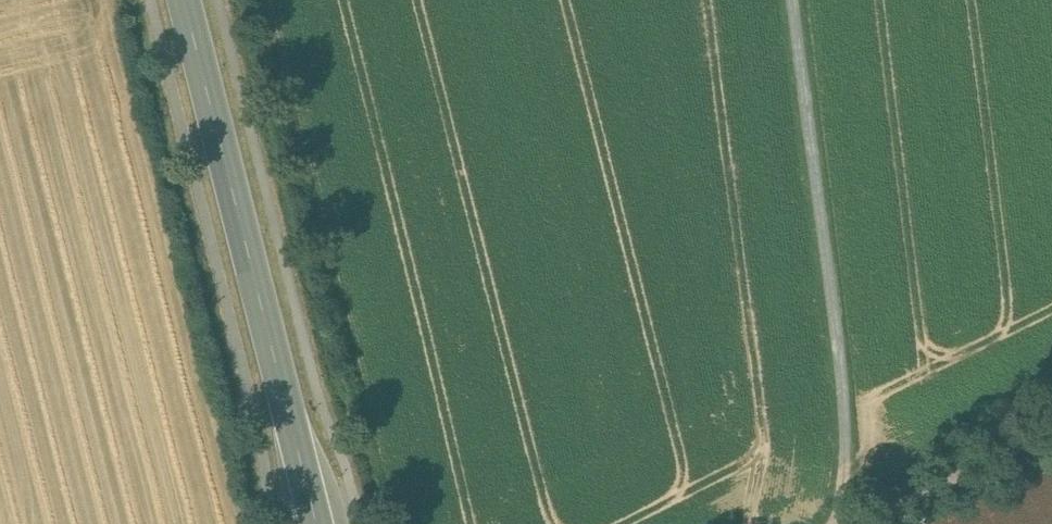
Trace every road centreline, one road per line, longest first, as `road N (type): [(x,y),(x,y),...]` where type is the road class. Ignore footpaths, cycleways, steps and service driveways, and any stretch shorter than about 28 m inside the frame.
road 1 (primary): [(314,523),(186,0)]
road 2 (unclassified): [(853,523),(1051,427)]

